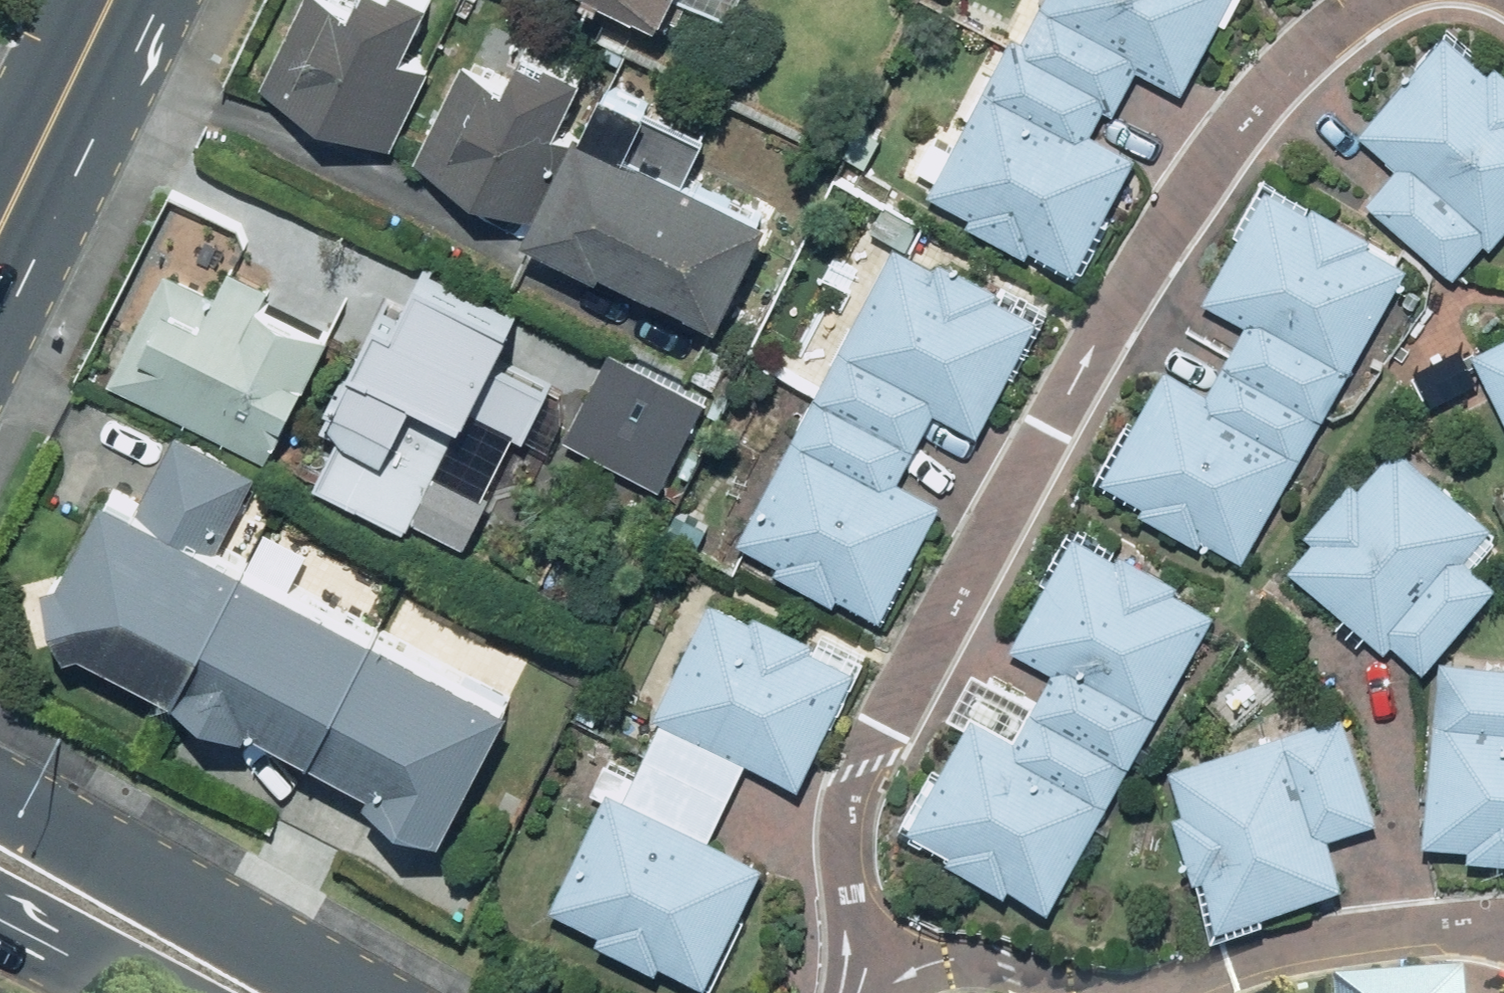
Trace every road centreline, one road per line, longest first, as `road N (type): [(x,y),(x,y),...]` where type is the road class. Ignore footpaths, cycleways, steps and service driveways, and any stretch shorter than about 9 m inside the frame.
road 1 (secondary): [(0,802),(223,925),(305,992)]
road 2 (primary): [(122,0),(0,246)]
road 3 (secondary): [(156,992),(0,914)]

